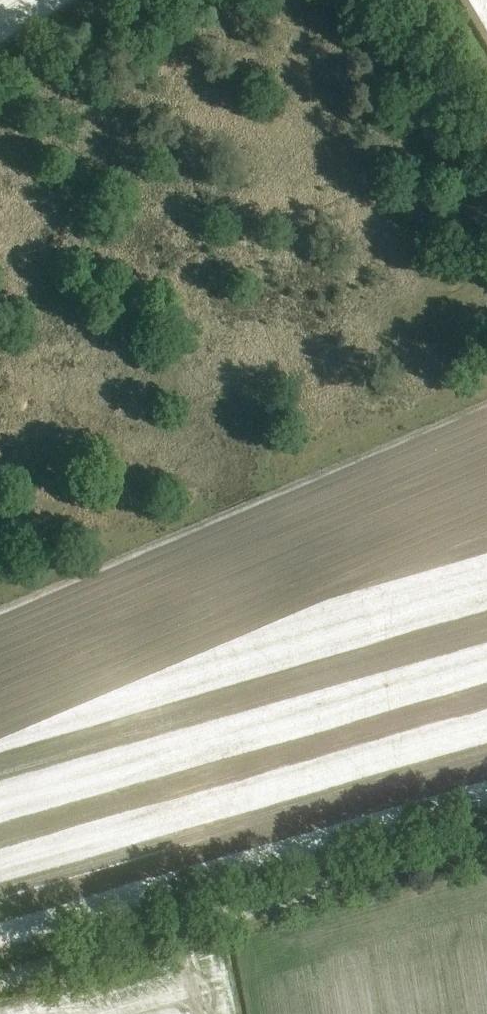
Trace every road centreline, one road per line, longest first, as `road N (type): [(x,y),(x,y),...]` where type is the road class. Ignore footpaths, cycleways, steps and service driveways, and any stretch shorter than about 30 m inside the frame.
road 1 (unclassified): [(0,982),(486,842)]

